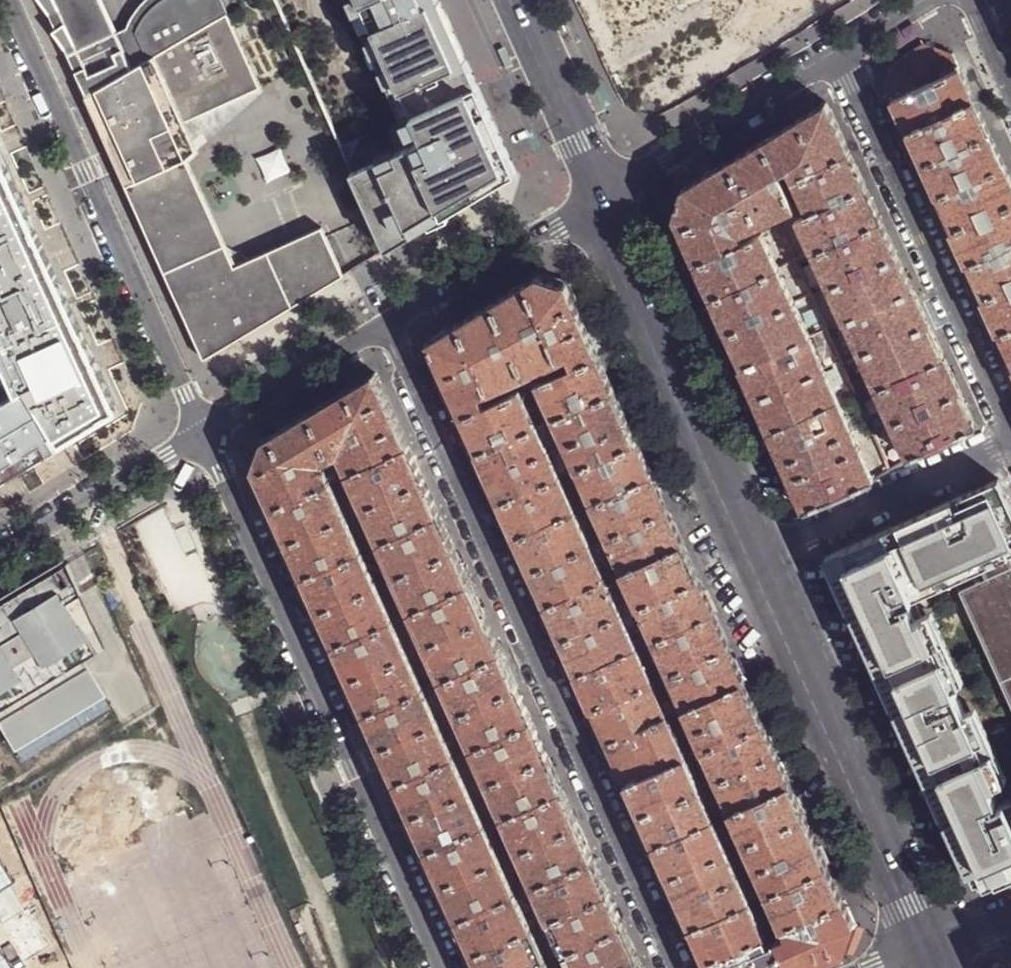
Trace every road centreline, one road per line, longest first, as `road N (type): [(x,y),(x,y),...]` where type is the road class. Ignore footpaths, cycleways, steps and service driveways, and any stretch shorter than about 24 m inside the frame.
road 1 (residential): [(678,967),(387,327)]
road 2 (residential): [(203,435),(440,967)]
road 3 (residential): [(8,0),(203,435)]
road 4 (tertiary): [(758,556),(935,950)]
road 5 (residential): [(837,59),(1010,440)]
road 6 (tertiary): [(601,200),(758,556)]
road 7 (residential): [(1010,444),(758,556)]
road 8 (residential): [(601,200),(837,59)]
road 9 (residential): [(601,200),(387,327)]
road 10 (residential): [(203,435),(0,555)]
road 11 (tertiary): [(510,0),(601,200)]
road 12 (residential): [(387,327),(203,435)]

